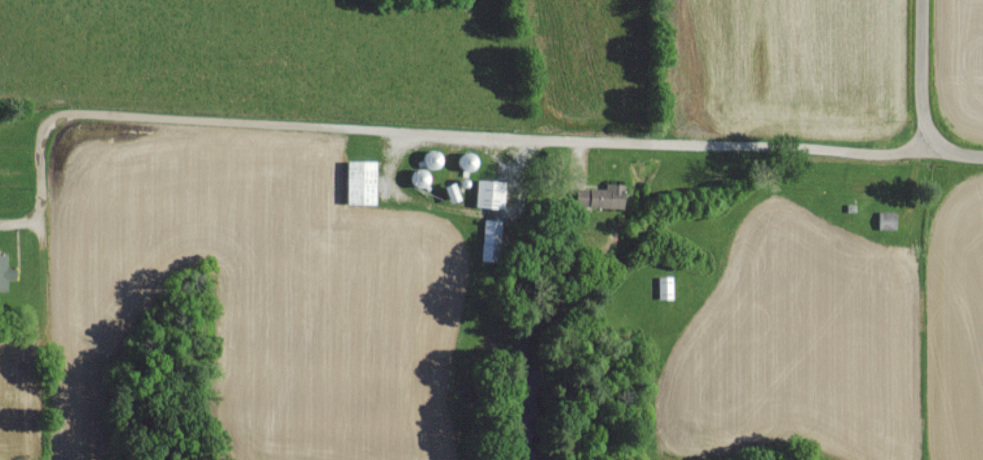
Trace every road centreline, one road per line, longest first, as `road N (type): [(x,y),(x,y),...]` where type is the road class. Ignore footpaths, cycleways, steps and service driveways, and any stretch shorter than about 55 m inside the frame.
road 1 (residential): [(982,154),(929,144),(87,160),(78,269)]
road 2 (residential): [(929,144),(928,0)]

